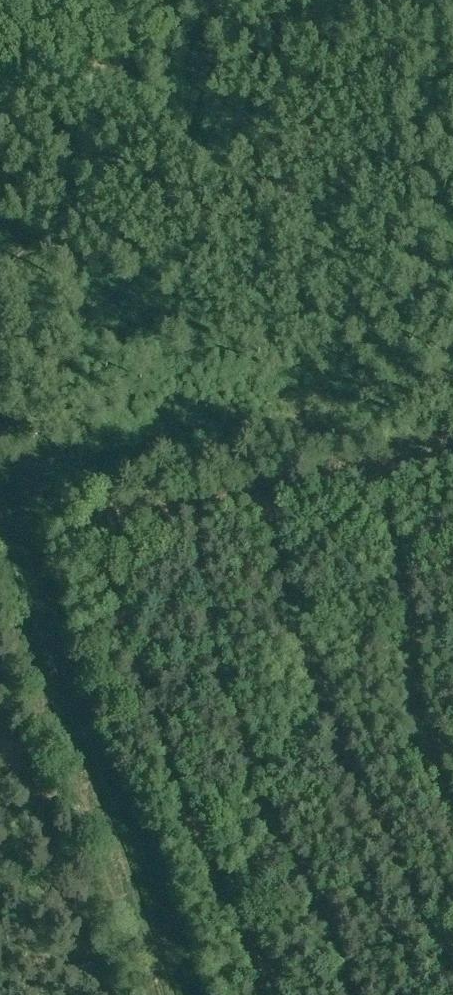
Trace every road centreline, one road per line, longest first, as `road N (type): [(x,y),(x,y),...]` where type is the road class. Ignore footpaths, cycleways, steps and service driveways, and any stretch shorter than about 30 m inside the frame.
road 1 (track): [(0,349),(160,455)]

